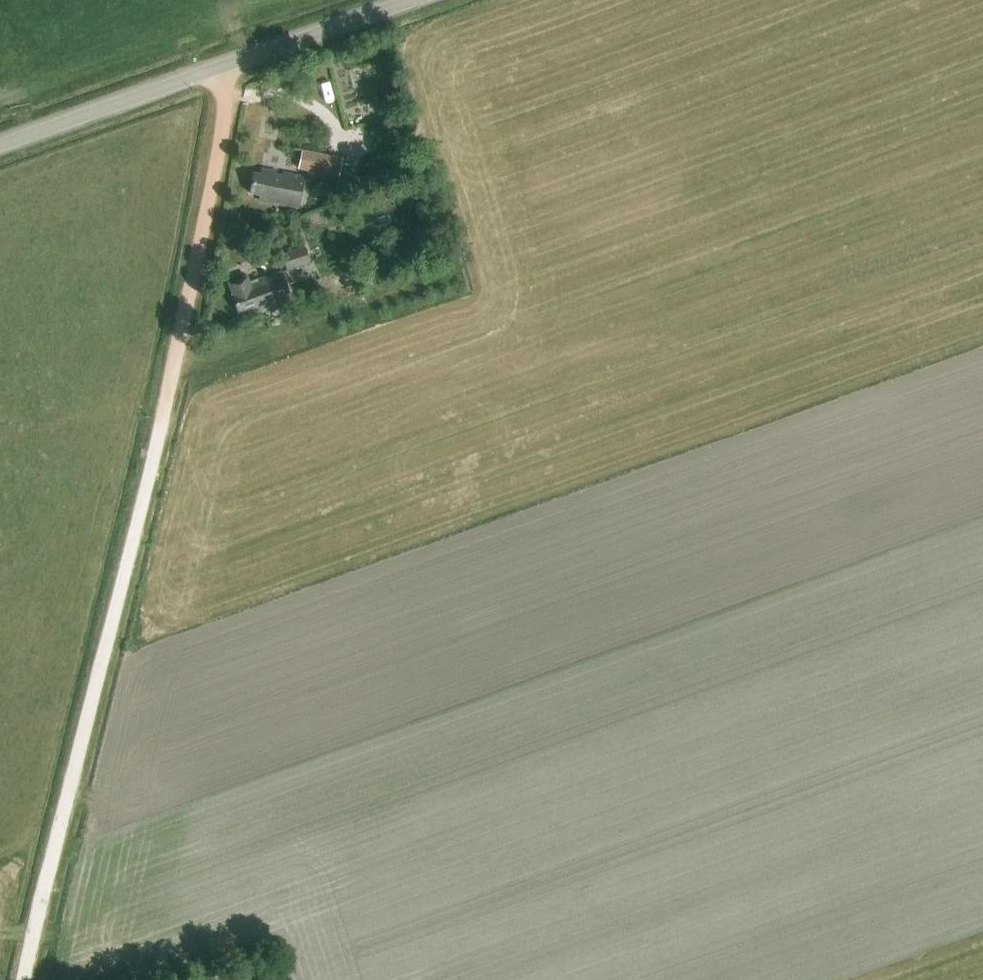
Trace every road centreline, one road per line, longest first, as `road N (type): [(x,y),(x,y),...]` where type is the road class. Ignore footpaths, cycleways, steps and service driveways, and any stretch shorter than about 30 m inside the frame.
road 1 (track): [(228,68),(189,307),(25,979)]
road 2 (unclassified): [(0,148),(416,0)]

